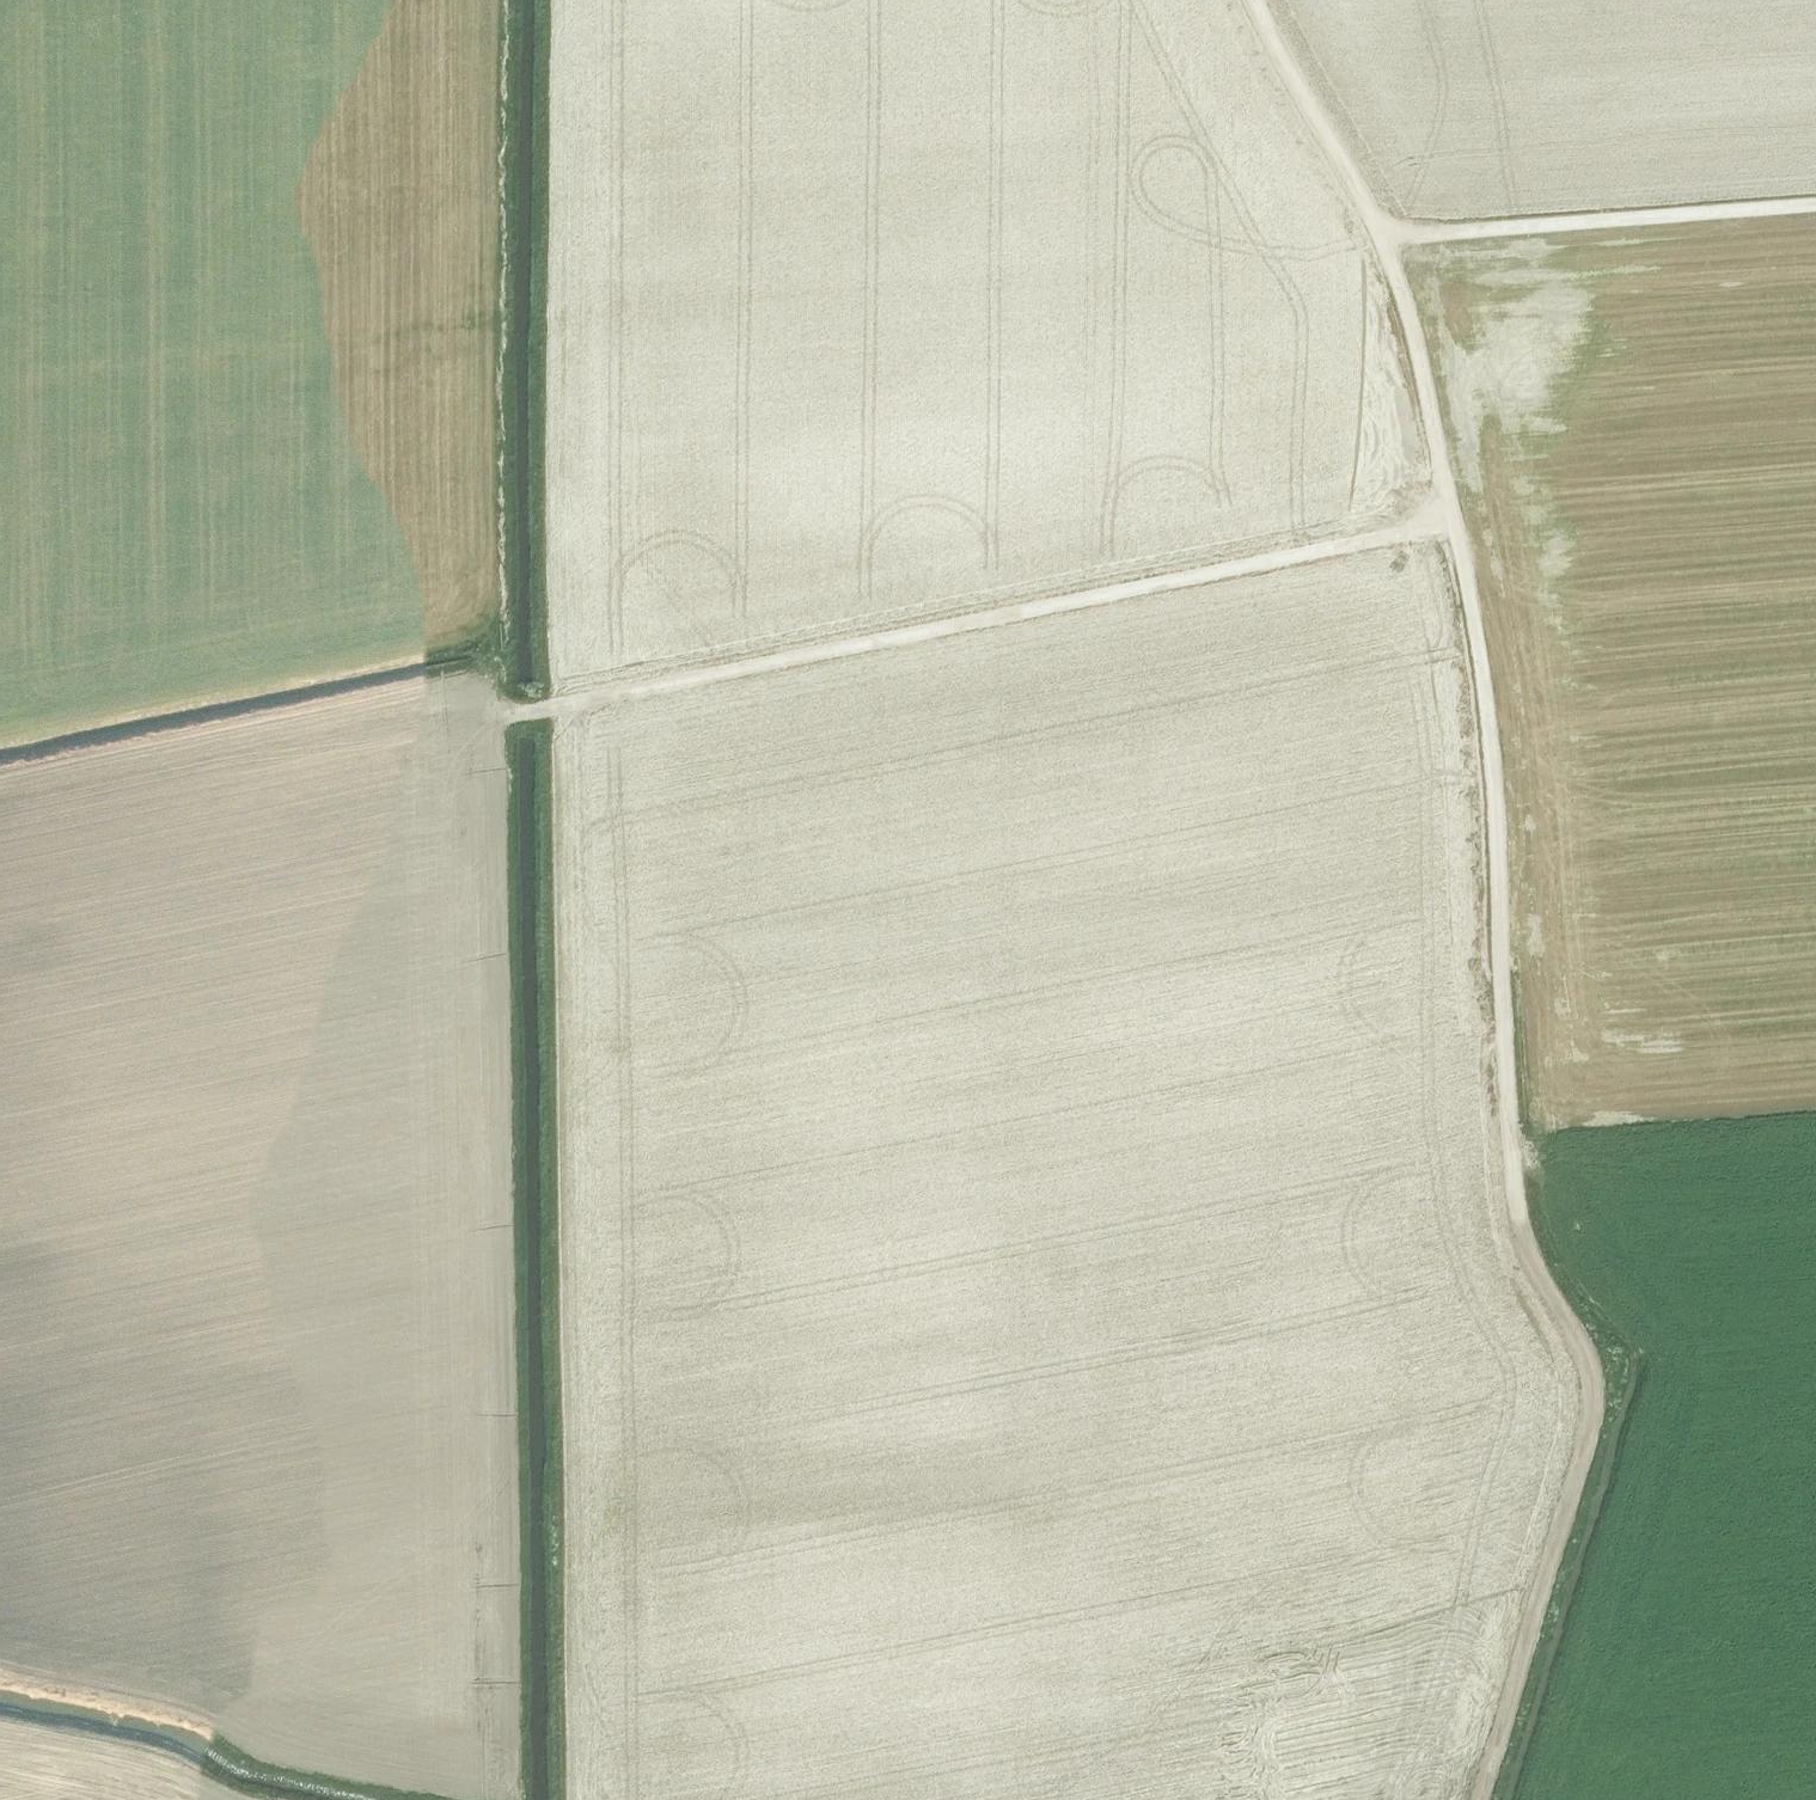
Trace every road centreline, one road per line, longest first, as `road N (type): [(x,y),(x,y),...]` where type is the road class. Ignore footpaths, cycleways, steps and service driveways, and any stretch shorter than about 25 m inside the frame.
road 1 (track): [(1484,1799),(1592,1426),(1594,1384),(1576,1328),(1532,1259),(1517,1208),(1485,684),(1414,342),(1381,238),(1256,0)]
road 2 (track): [(1454,521),(508,715)]
road 3 (track): [(1381,238),(1815,206)]

